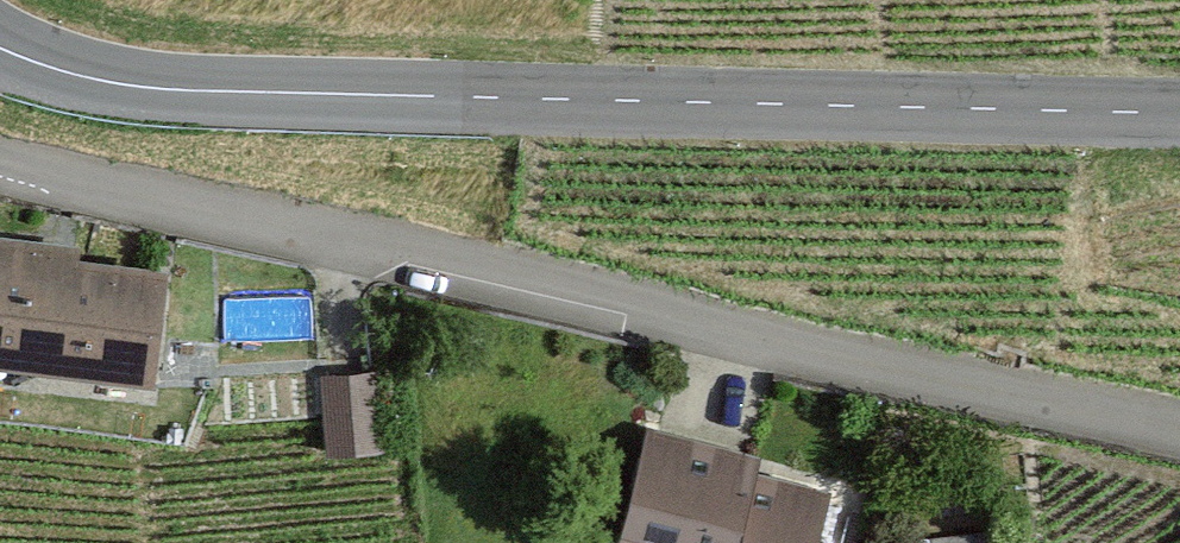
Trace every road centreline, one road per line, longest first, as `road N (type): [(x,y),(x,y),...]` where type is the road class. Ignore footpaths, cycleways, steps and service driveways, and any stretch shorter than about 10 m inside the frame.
road 1 (residential): [(0,150),(82,191),(1179,431)]
road 2 (tertiary): [(0,47),(138,87),(1179,115)]

